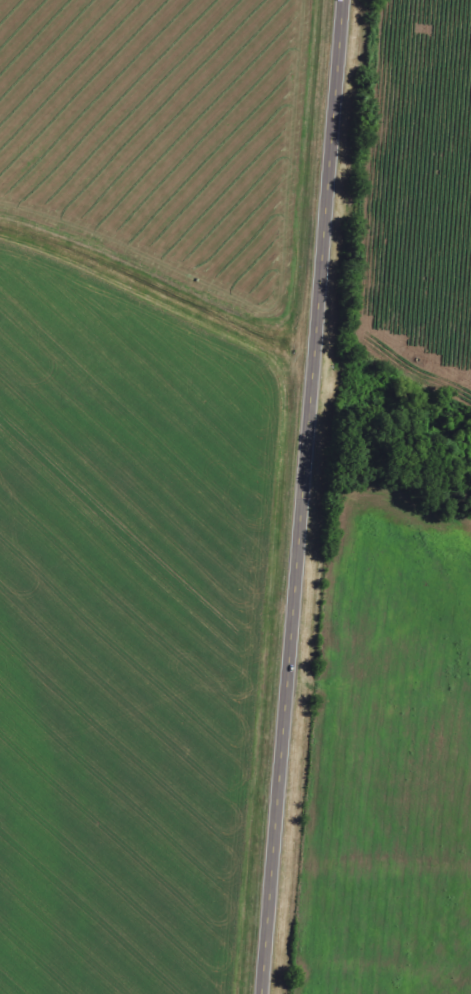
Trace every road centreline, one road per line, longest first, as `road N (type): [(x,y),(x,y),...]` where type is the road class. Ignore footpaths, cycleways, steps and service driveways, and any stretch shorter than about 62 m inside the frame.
road 1 (secondary): [(341,0),(260,993)]

